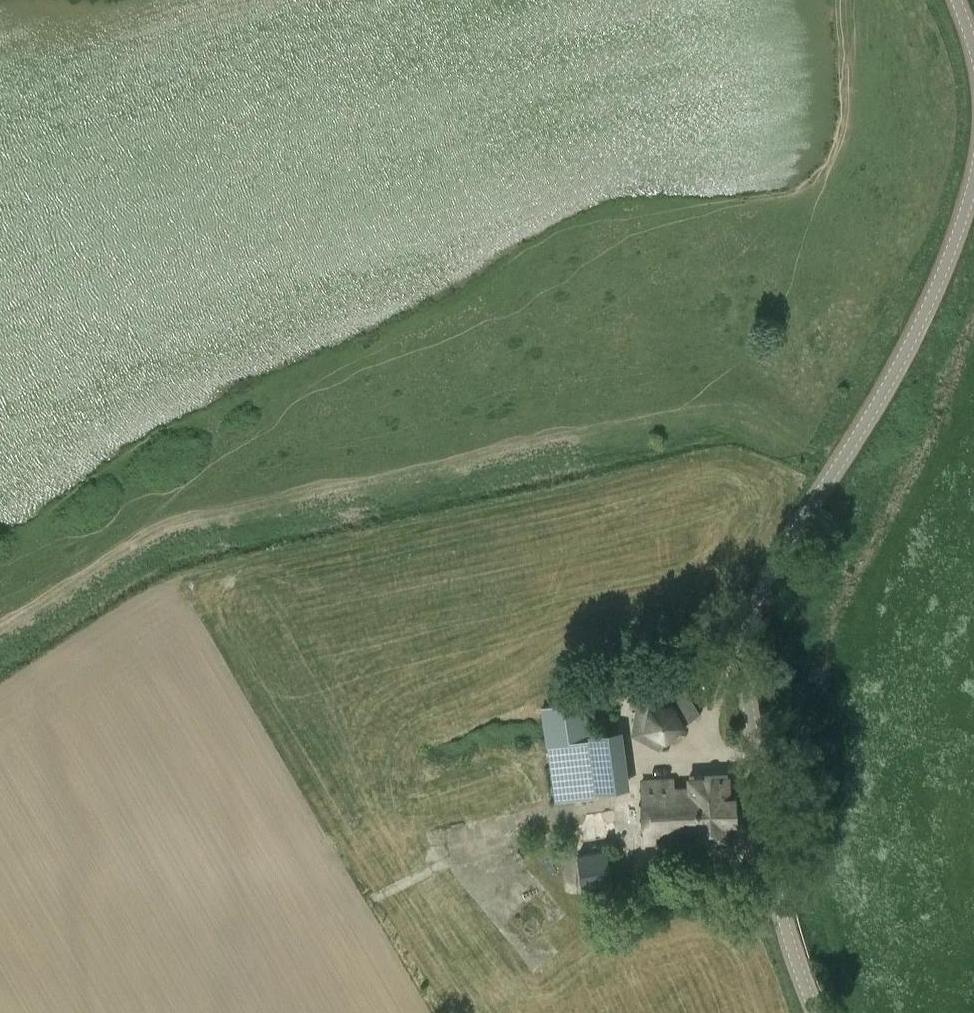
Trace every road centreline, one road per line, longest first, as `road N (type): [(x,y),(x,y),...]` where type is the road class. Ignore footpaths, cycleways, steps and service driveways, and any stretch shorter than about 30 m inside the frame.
road 1 (tertiary): [(818,1012),(779,897),(746,634),(759,599),(919,339),(973,197)]

